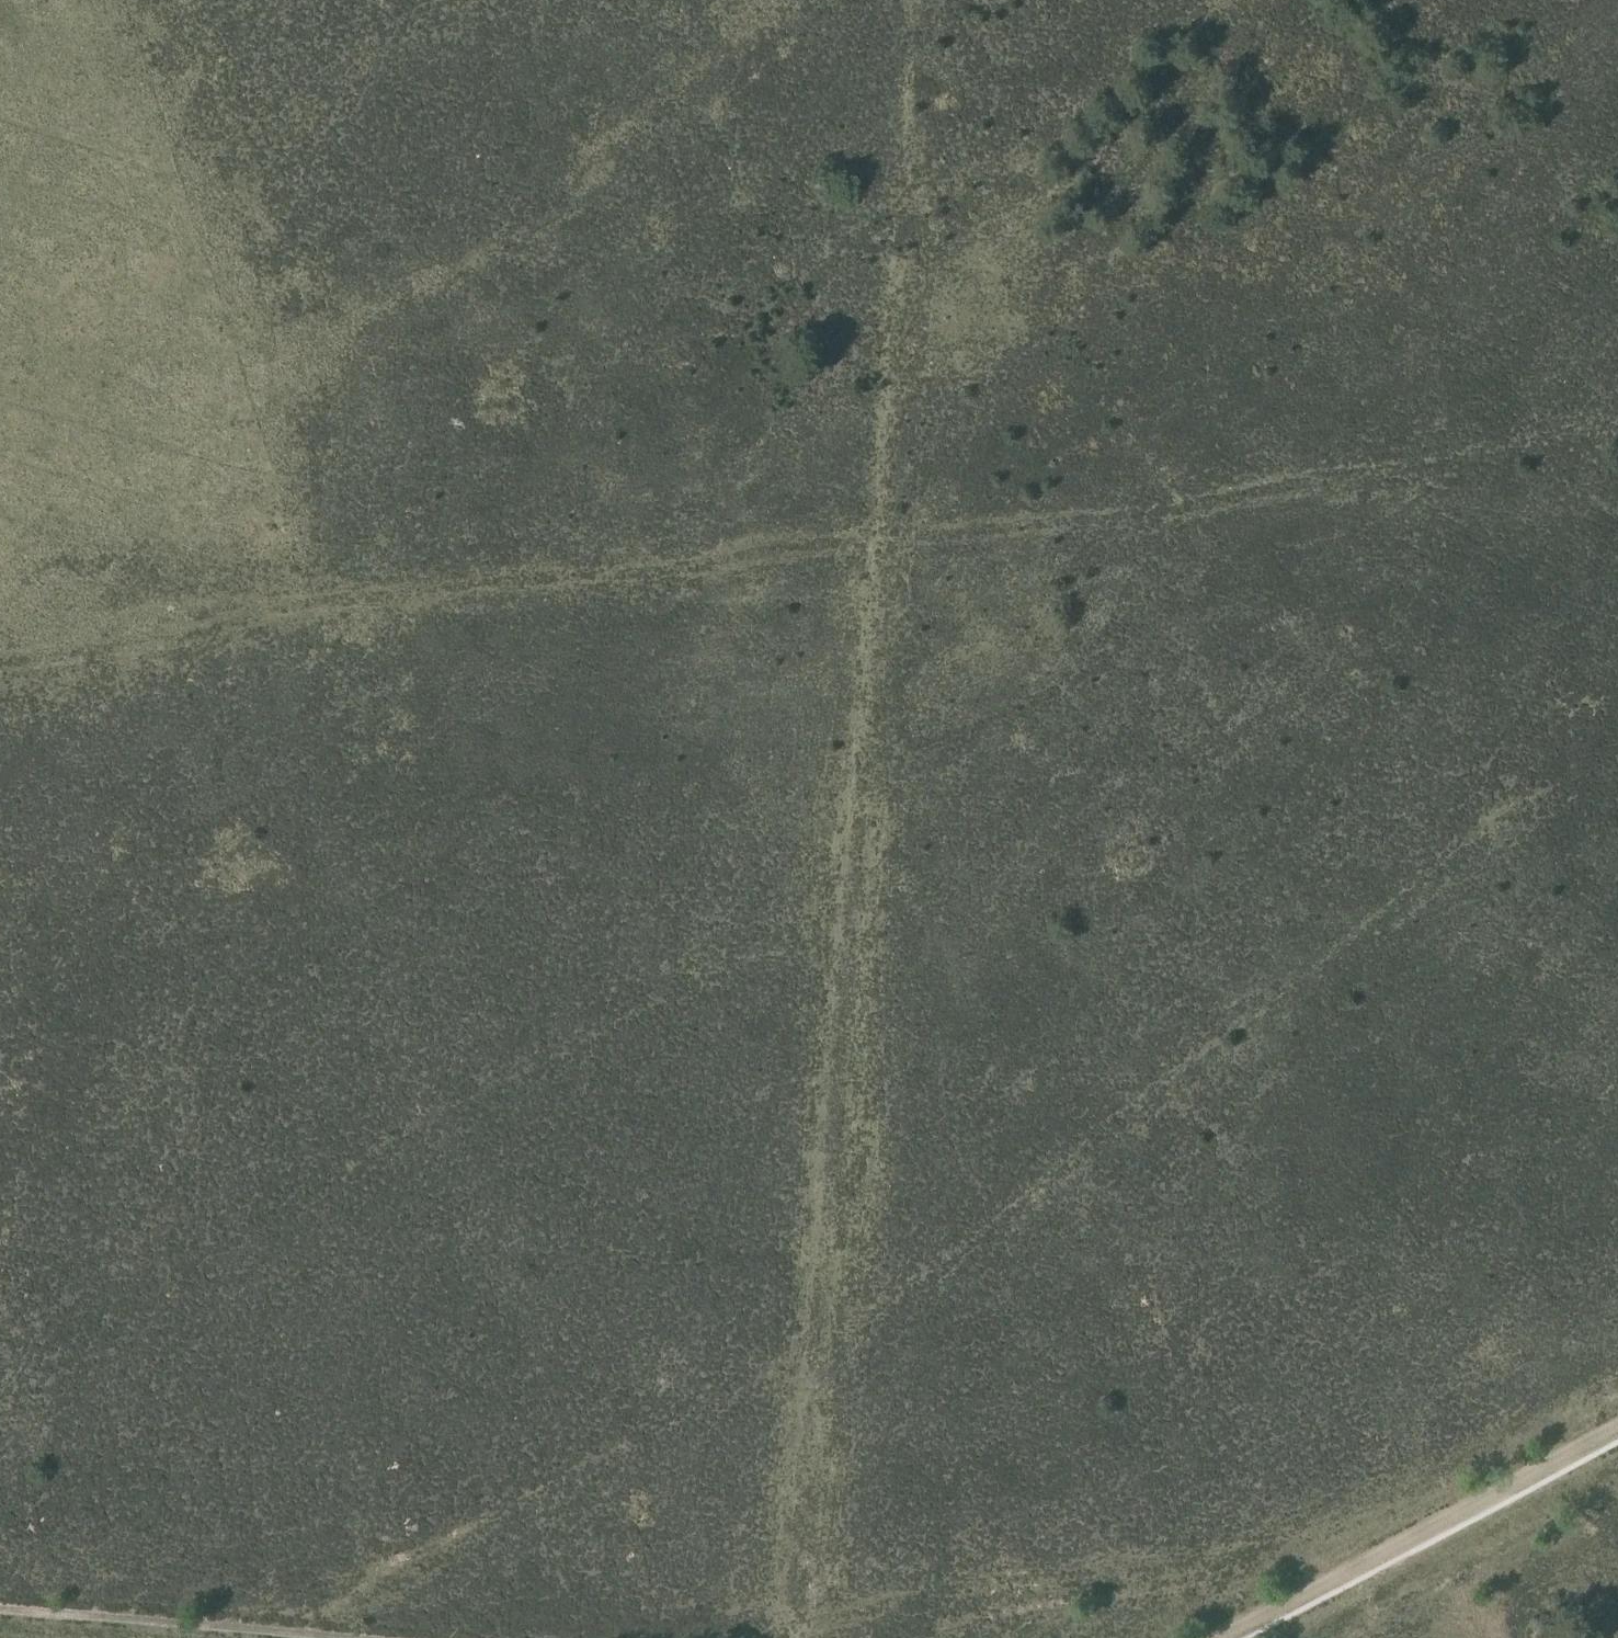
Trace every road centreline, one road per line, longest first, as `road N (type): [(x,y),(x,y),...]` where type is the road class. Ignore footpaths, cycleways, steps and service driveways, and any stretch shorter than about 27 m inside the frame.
road 1 (track): [(1617,1417),(1203,1637)]
road 2 (track): [(335,1637),(0,1611)]

